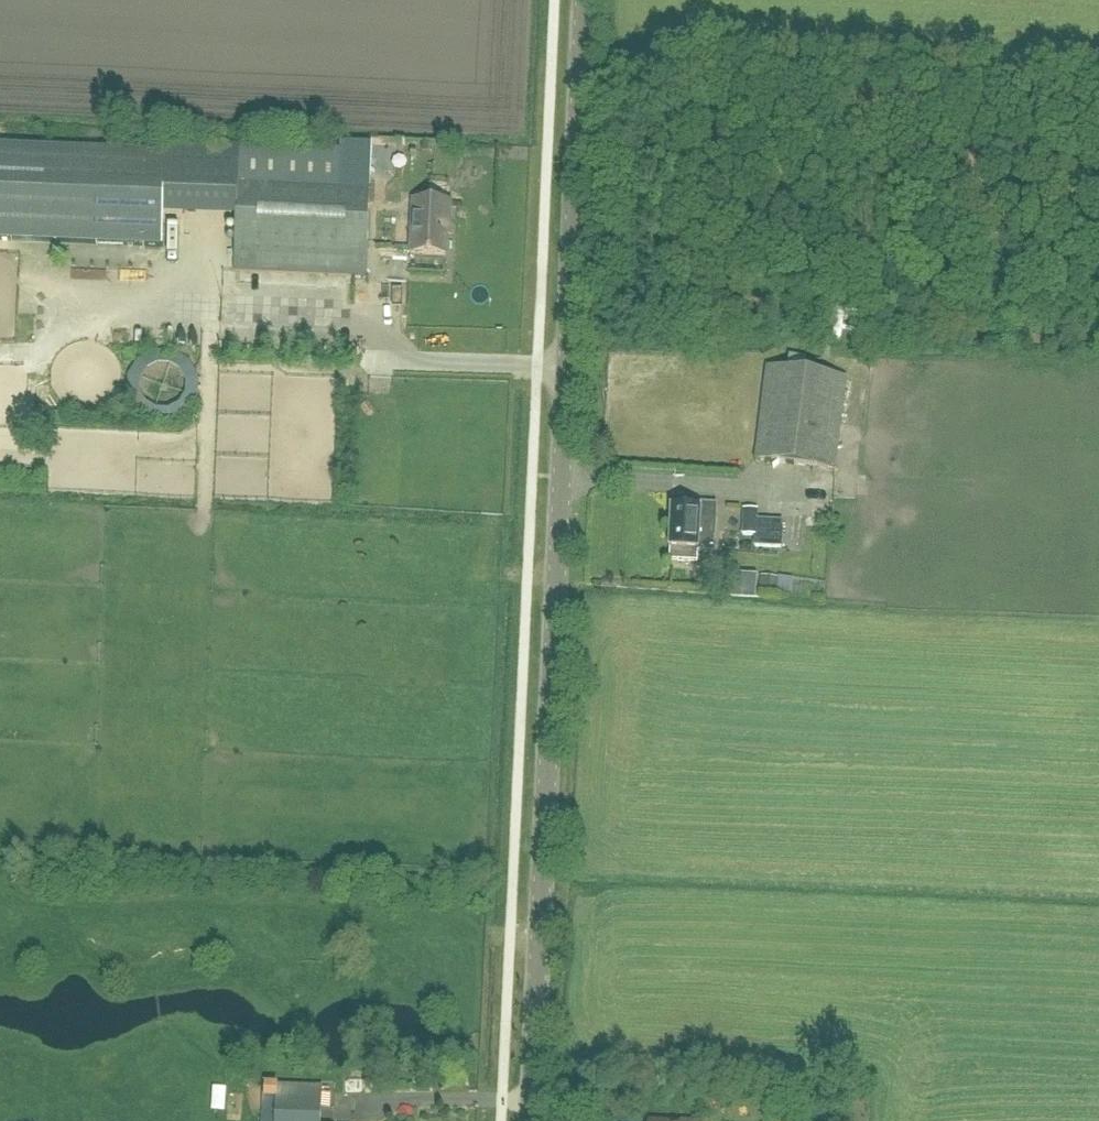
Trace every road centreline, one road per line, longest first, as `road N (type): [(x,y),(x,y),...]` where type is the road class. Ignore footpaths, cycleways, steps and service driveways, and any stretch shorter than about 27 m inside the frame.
road 1 (tertiary): [(531,1120),(584,0)]

